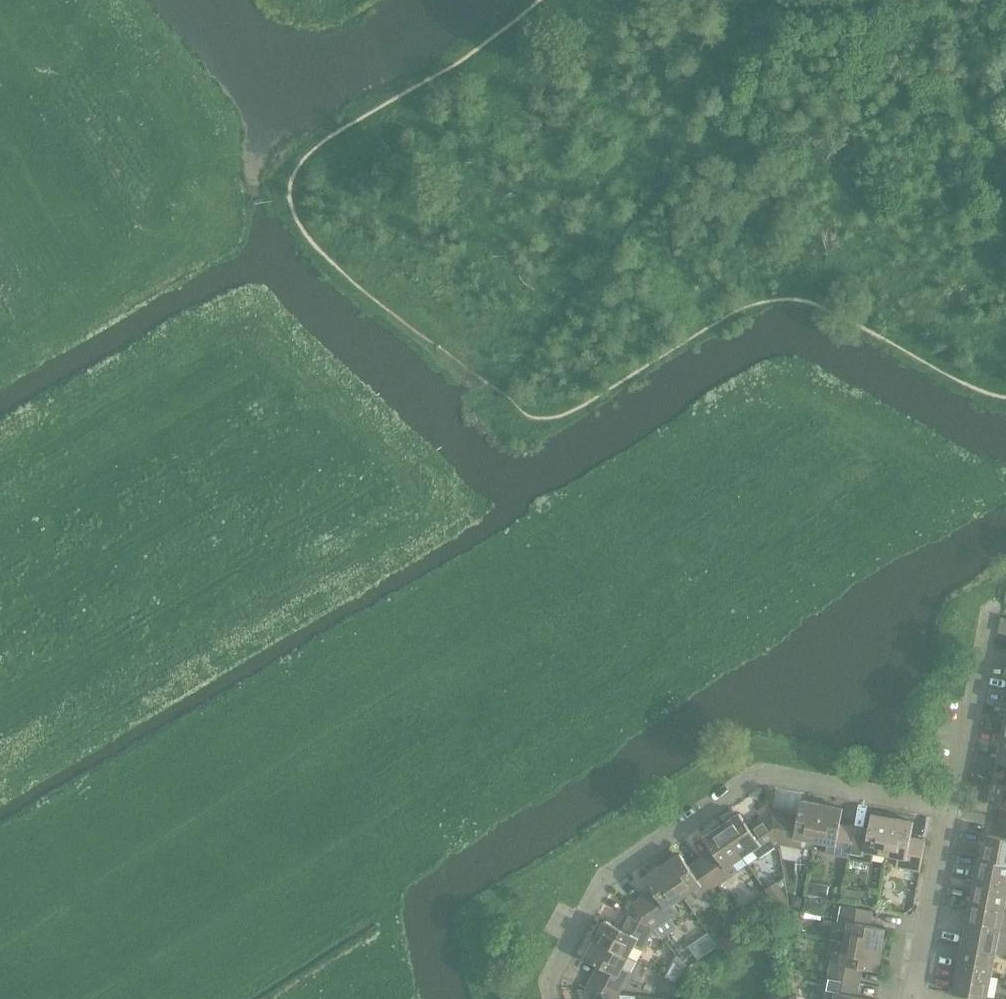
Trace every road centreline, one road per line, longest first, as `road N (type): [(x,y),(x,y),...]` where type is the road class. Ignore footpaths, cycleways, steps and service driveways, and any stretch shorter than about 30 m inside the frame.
road 1 (residential): [(554,998),(548,982),(603,876),(755,780),(950,809)]
road 2 (residential): [(950,809),(995,607)]
road 3 (residential): [(922,998),(917,990),(950,809)]

